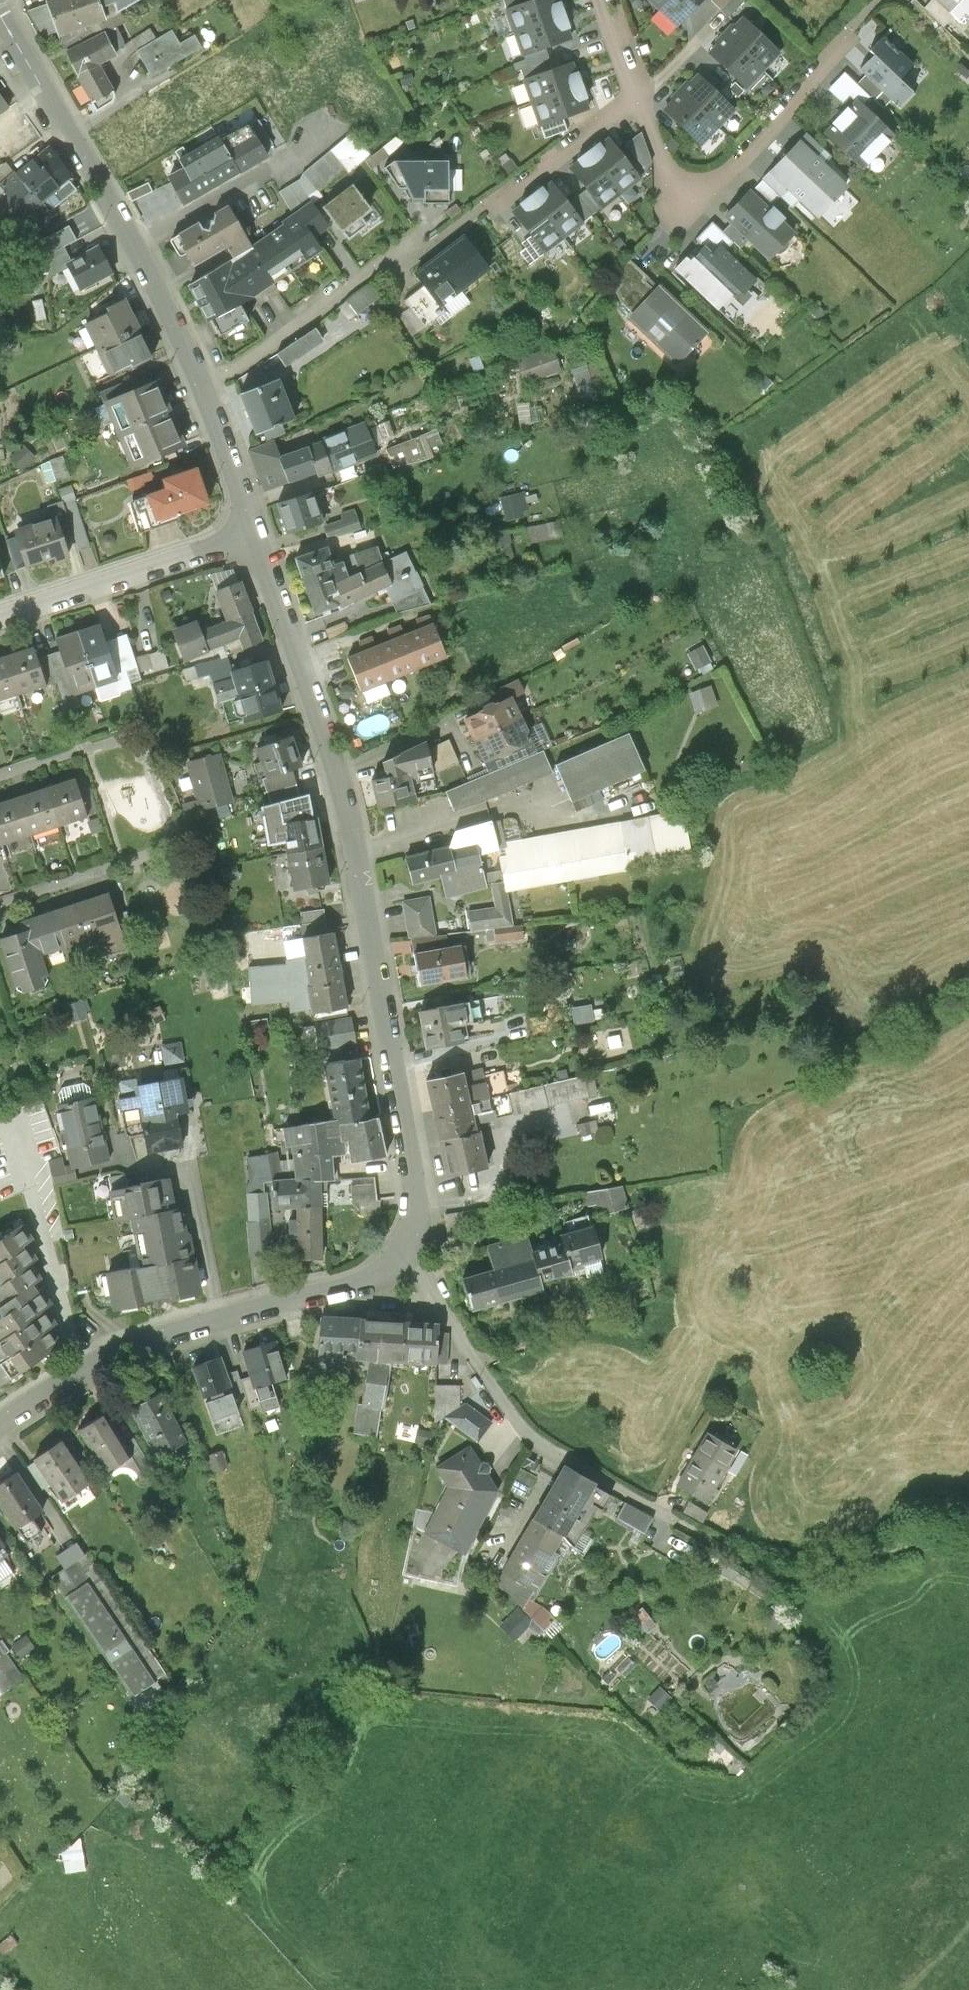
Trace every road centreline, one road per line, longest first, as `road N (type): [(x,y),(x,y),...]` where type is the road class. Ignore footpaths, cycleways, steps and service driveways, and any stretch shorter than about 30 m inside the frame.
road 1 (residential): [(0,1424),(103,1354),(236,1311),(343,1291),(384,1271),(401,1257),(415,1222),(417,1183),(347,802),(255,532)]
road 2 (residential): [(205,392),(107,194),(0,18)]
road 3 (residential): [(876,0),(715,189),(695,197),(675,189),(639,95)]
road 4 (residential): [(487,205),(373,270),(205,392)]
road 5 (track): [(677,1520),(781,1567),(829,1569),(968,1534)]
road 6 (residential): [(255,532),(0,615)]
road 7 (residential): [(639,95),(520,189),(487,205)]
road 8 (residential): [(255,532),(205,392)]

